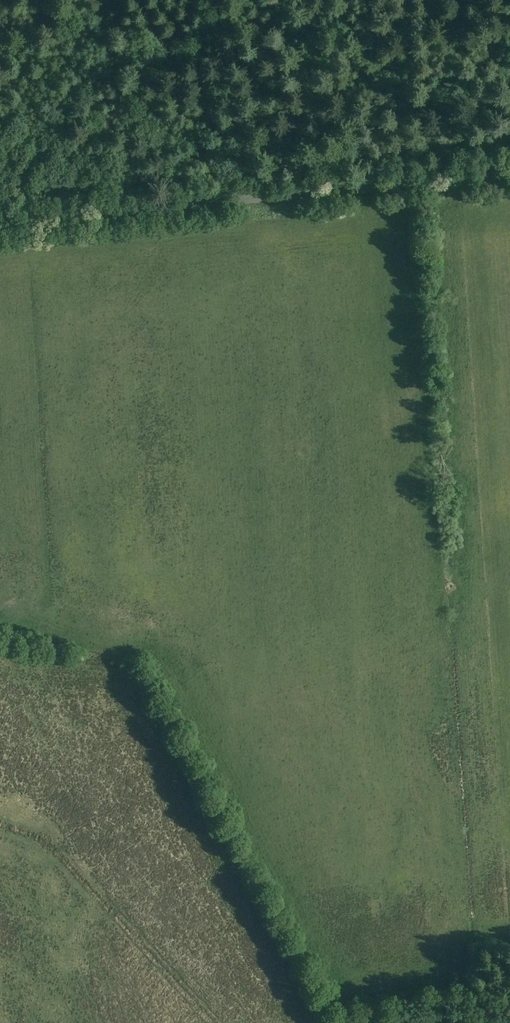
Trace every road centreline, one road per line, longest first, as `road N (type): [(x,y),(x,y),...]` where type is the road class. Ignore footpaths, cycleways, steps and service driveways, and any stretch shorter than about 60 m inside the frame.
road 1 (unclassified): [(509,174),(0,222)]

